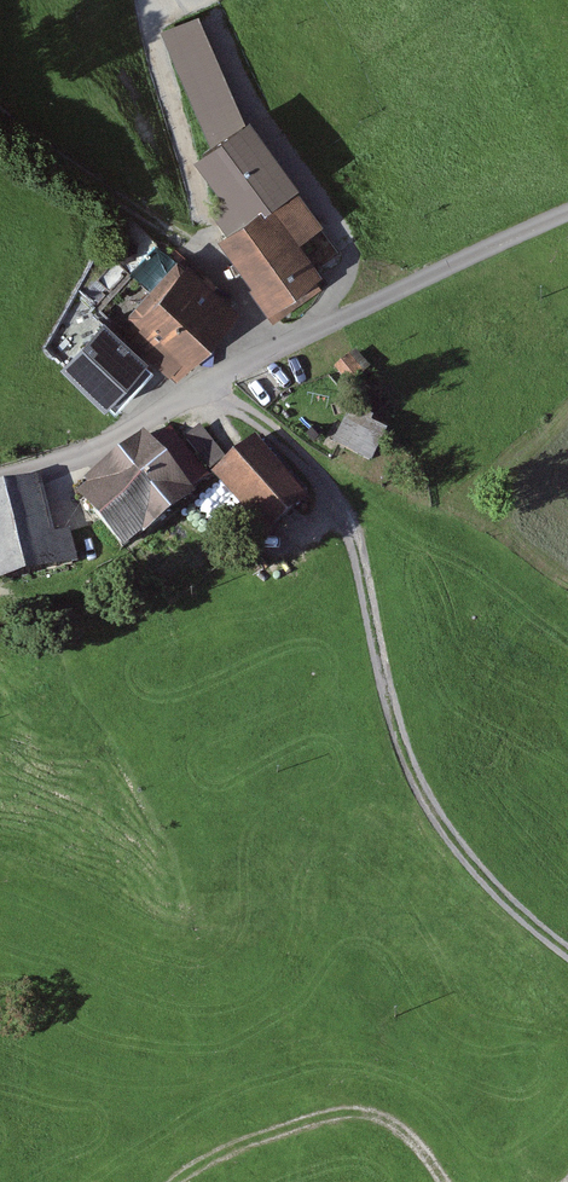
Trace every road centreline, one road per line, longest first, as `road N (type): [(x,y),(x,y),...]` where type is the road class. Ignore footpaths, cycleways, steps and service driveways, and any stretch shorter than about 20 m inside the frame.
road 1 (track): [(216,382),(359,512),(398,721),(479,871),(567,947)]
road 2 (unclassified): [(567,209),(272,341),(176,415),(0,473)]
road 3 (track): [(272,341),(226,265),(0,113)]
road 4 (track): [(441,1181),(386,1102),(301,1114),(157,1181)]

